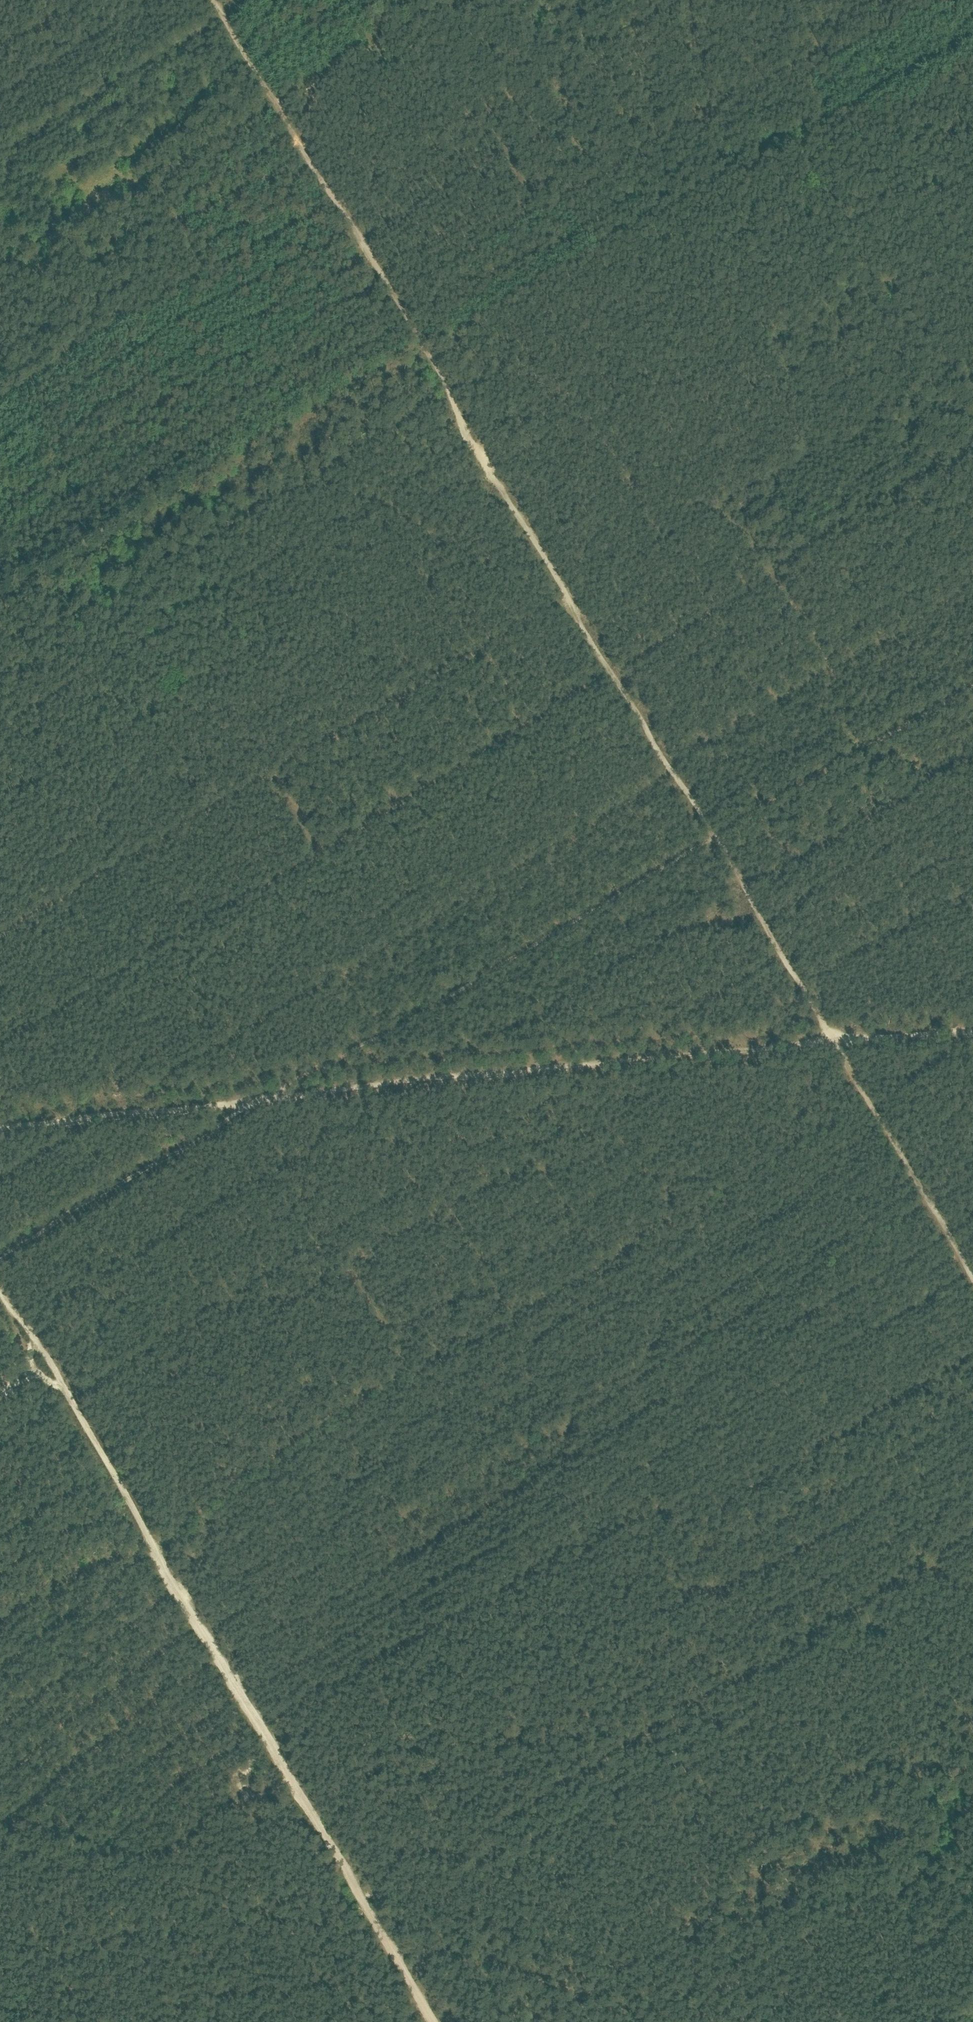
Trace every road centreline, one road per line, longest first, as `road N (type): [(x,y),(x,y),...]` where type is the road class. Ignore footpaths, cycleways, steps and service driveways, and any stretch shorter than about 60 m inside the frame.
road 1 (track): [(972,1282),(215,0)]
road 2 (track): [(0,1259),(972,689)]
road 3 (track): [(972,1027),(0,1127)]
road 4 (track): [(433,2021),(171,1585),(49,1363),(0,1294)]
road 5 (track): [(648,2021),(371,1915),(0,1825)]

